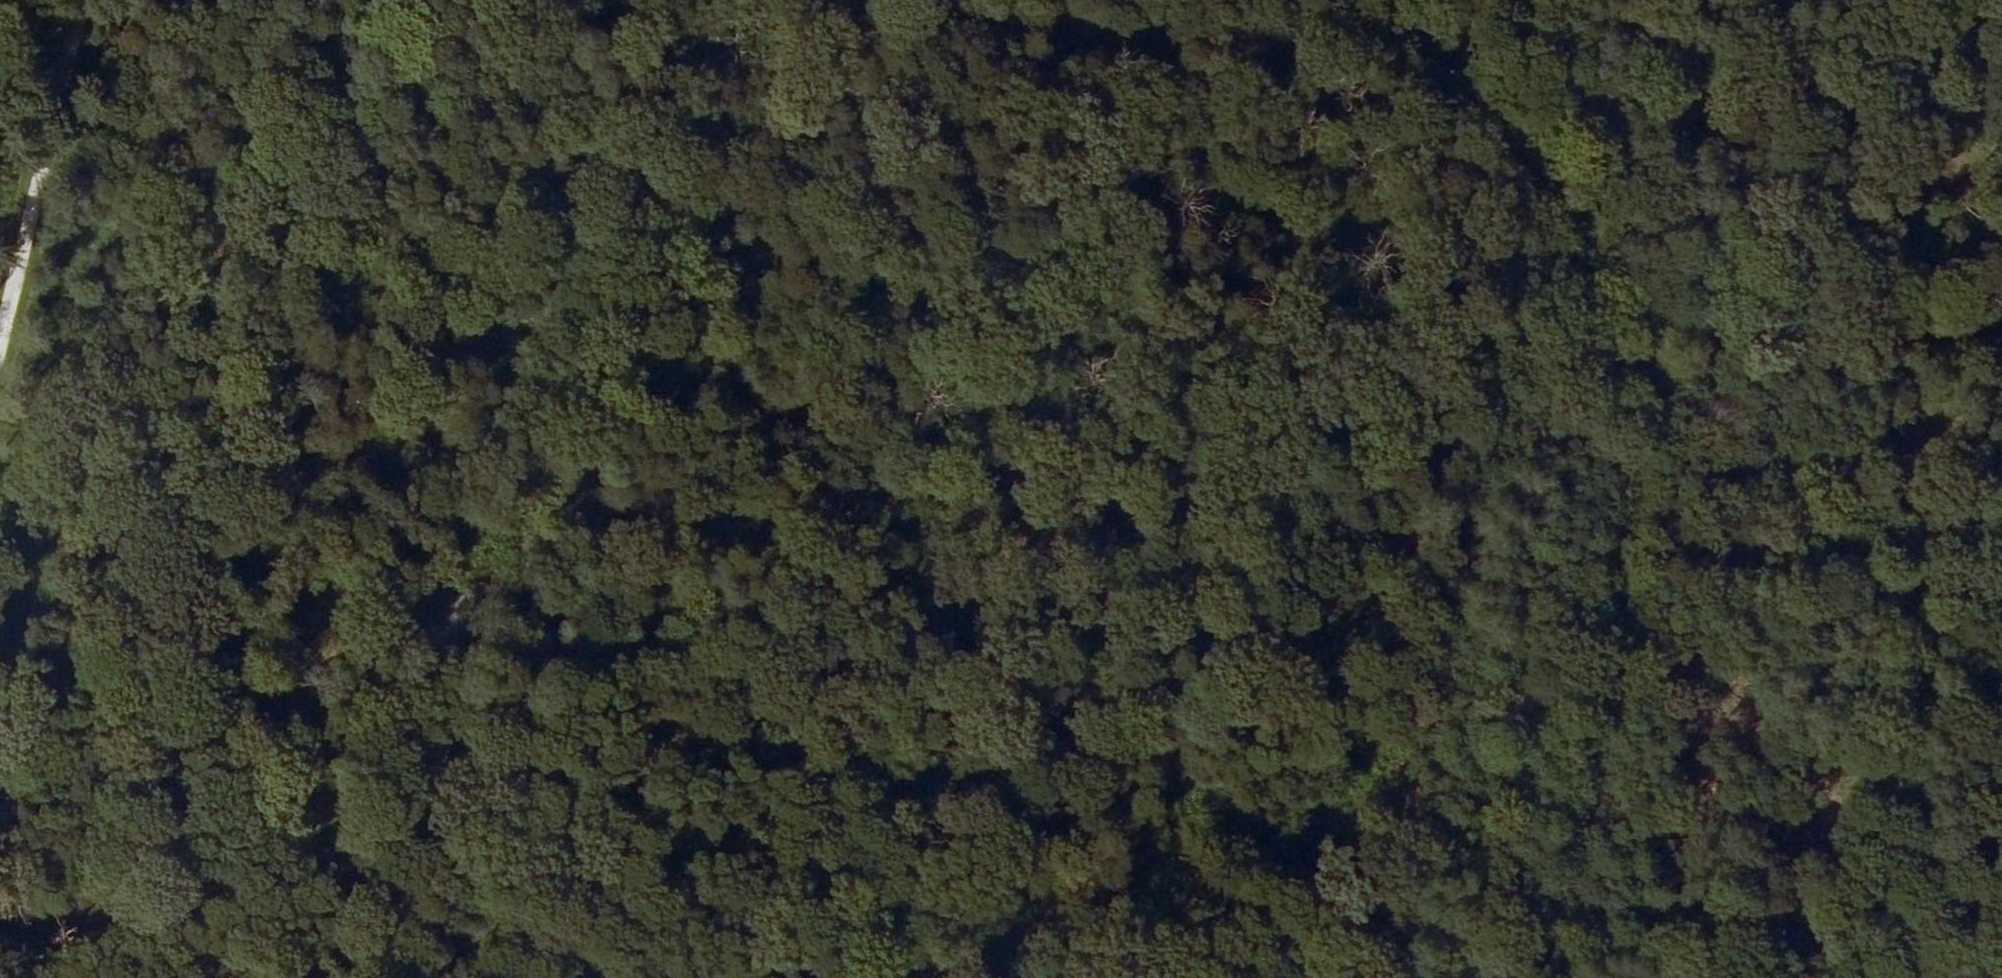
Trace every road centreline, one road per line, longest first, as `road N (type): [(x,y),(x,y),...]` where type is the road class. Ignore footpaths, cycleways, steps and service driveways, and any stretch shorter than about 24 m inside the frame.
road 1 (track): [(1557,977),(1709,0)]
road 2 (track): [(0,376),(90,0)]

